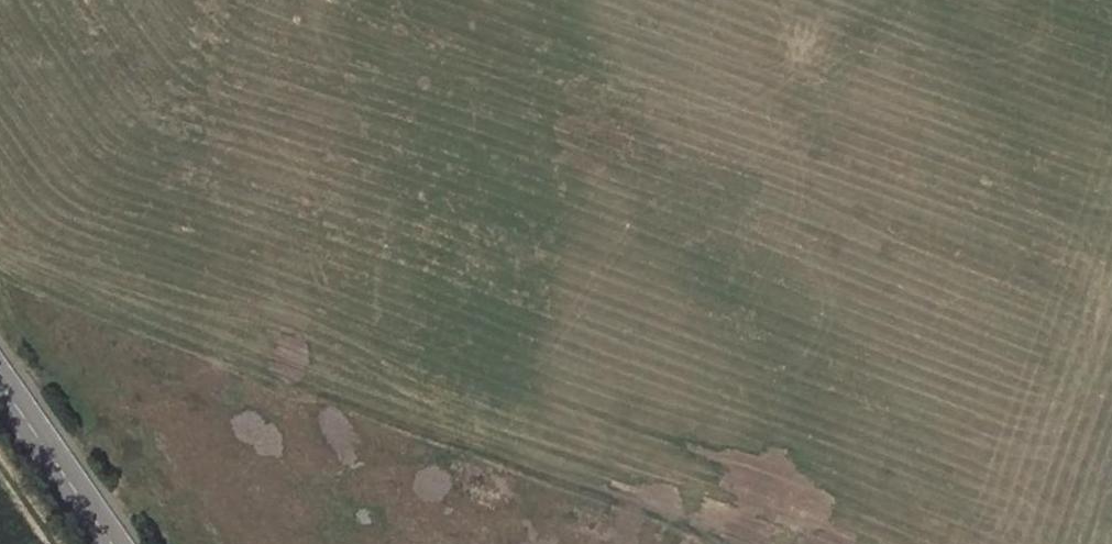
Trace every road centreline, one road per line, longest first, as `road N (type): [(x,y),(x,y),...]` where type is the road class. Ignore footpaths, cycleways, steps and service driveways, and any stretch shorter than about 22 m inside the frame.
road 1 (unclassified): [(0,383),(111,543)]

